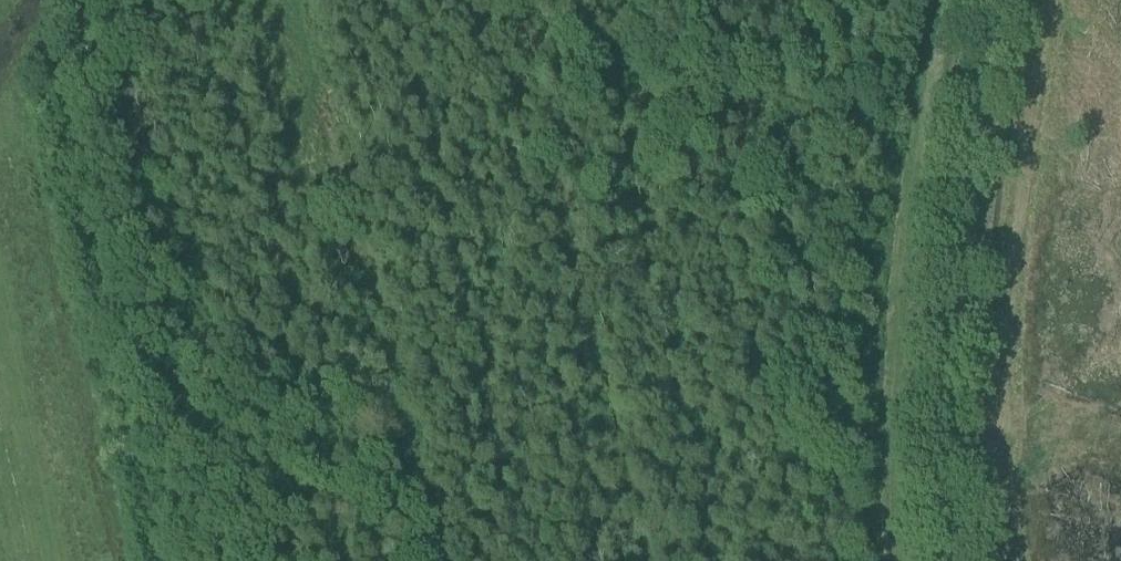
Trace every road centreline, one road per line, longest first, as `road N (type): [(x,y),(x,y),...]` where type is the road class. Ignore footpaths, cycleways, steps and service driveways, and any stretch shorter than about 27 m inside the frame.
road 1 (unclassified): [(951,560),(944,432),(955,313),(1008,0)]

